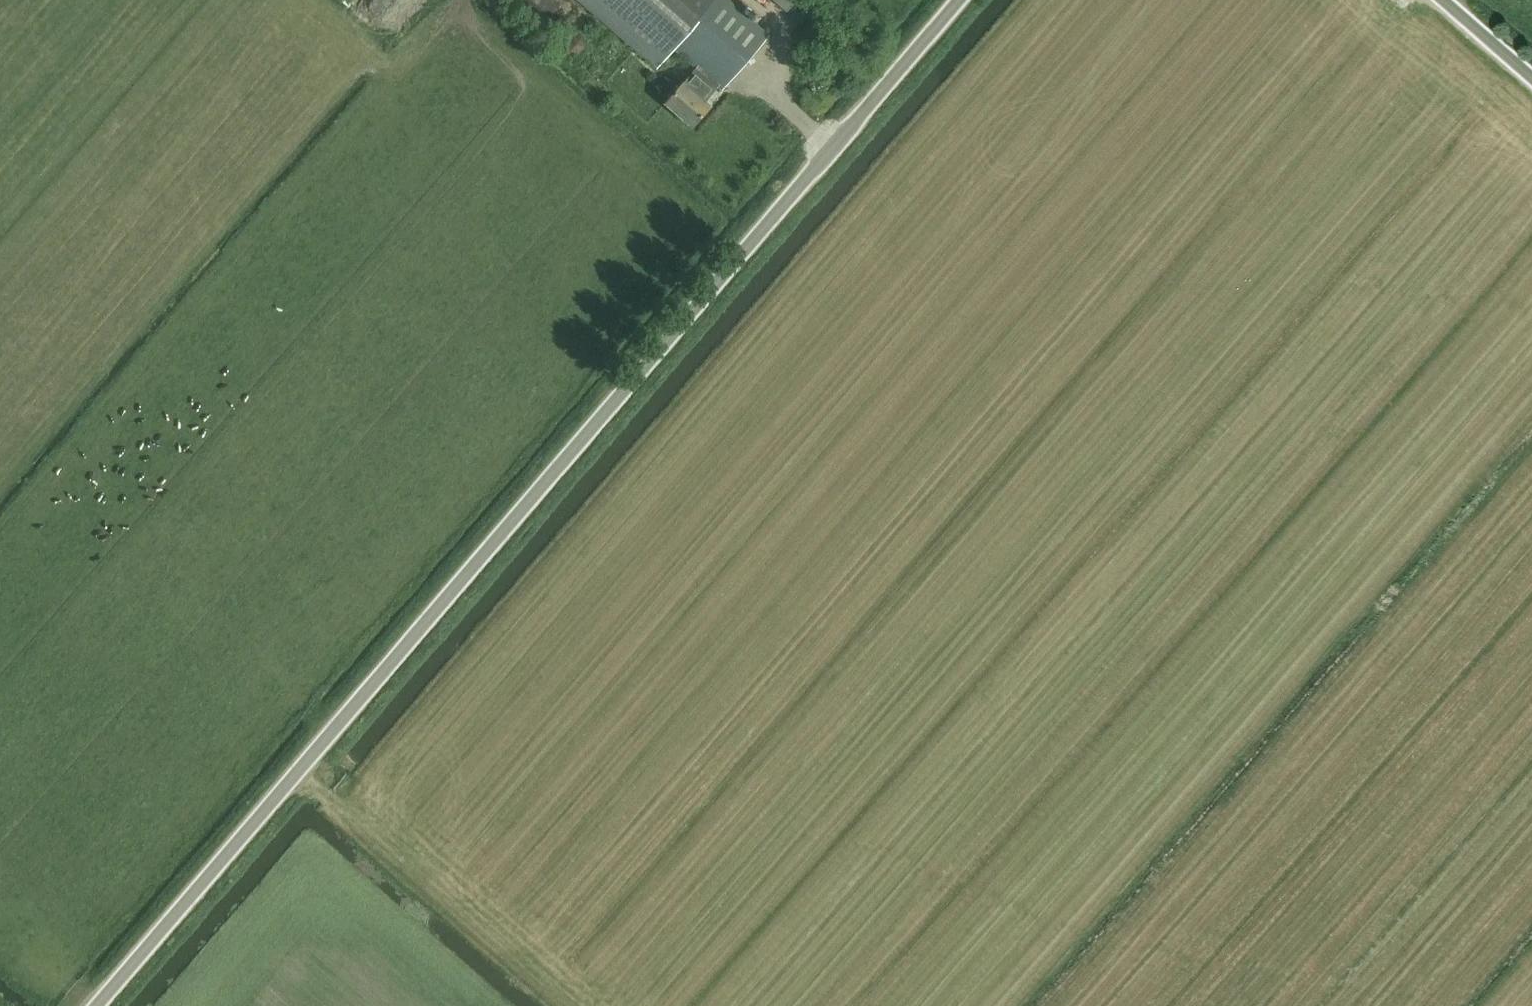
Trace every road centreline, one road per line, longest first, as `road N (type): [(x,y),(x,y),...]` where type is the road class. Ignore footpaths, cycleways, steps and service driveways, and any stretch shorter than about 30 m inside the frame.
road 1 (unclassified): [(93,1005),(956,0)]
road 2 (unclassified): [(1531,85),(1435,0)]

